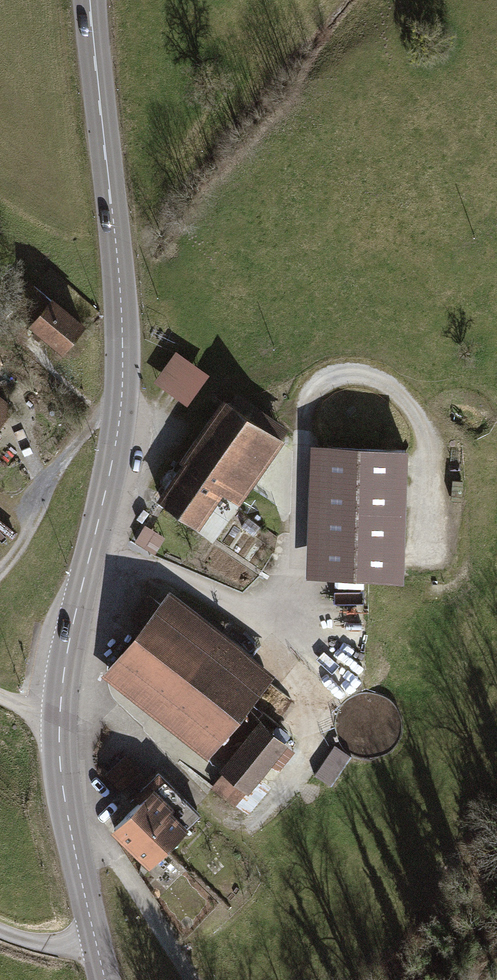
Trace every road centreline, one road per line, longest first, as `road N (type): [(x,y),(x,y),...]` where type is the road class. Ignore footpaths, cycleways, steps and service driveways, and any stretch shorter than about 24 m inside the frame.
road 1 (secondary): [(90,0),(122,394),(57,720),(63,788),(105,979)]
road 2 (track): [(90,557),(169,577),(266,621),(290,573),(307,404),(323,381),(353,372),(390,388),(427,433),(426,558)]
road 3 (track): [(64,671),(198,790),(234,815),(259,810),(286,783),(304,737),(295,668),(266,621)]
road 4 (track): [(123,372),(0,573)]
road 5 (track): [(73,841),(110,856),(193,979)]

